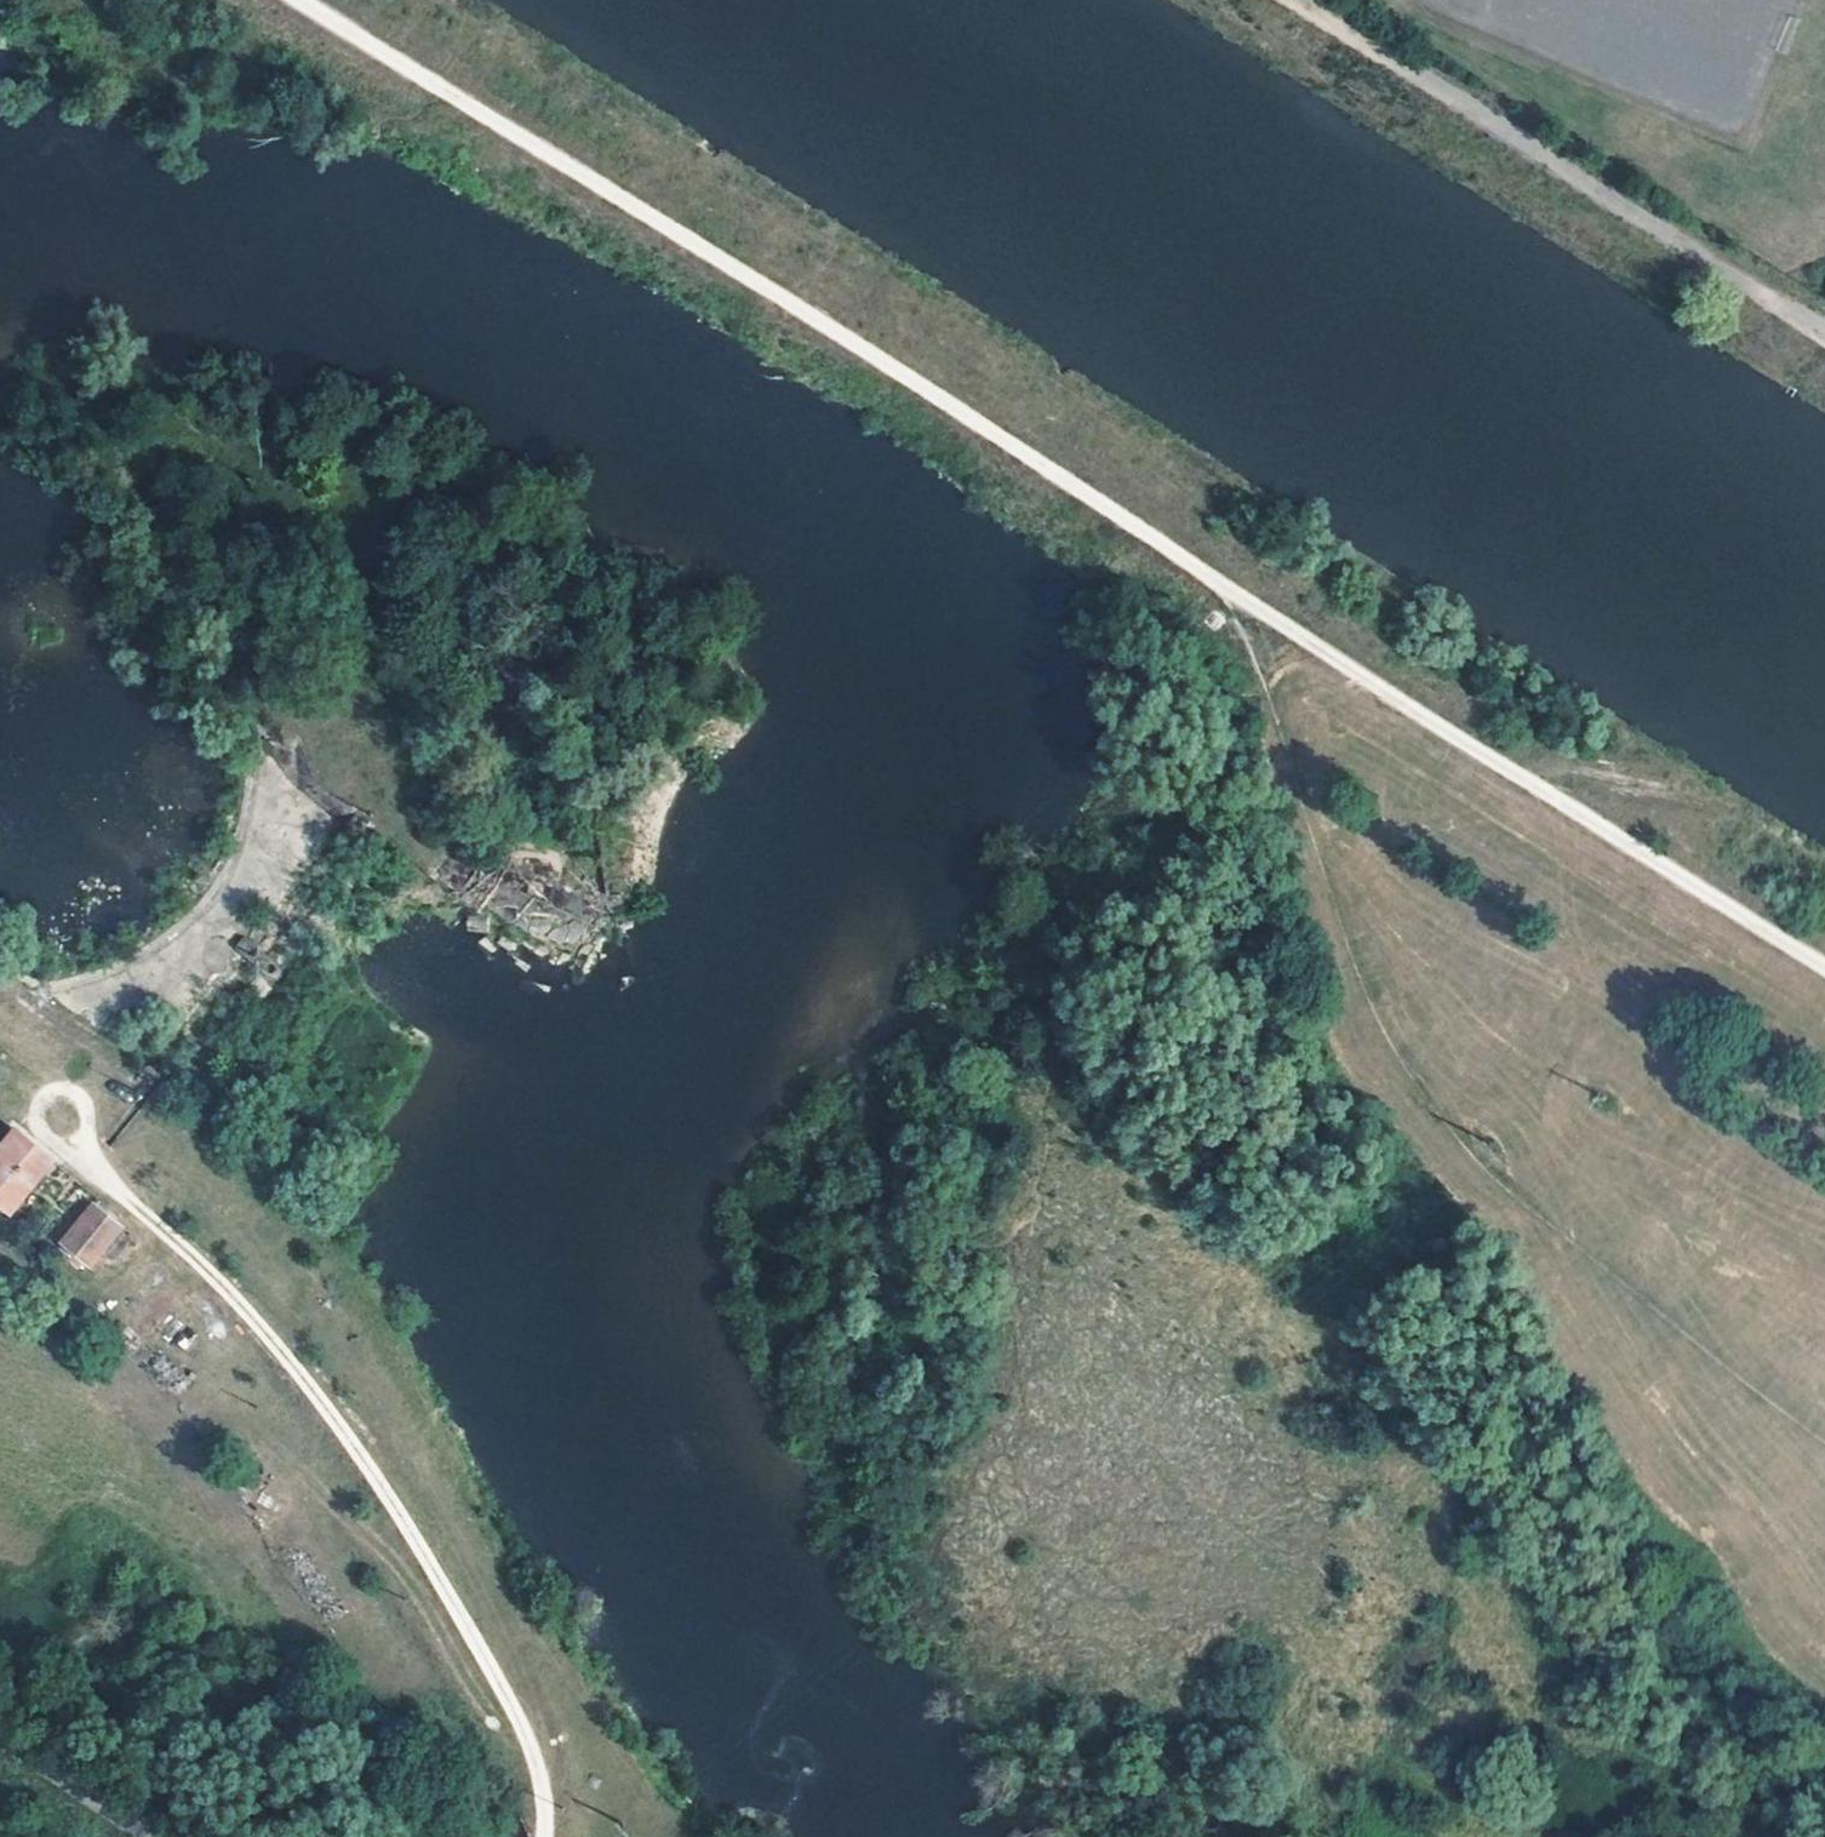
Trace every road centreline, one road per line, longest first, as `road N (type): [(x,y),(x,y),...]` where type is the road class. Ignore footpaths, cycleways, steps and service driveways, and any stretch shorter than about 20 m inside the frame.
road 1 (track): [(1824,969),(296,0)]
road 2 (residential): [(544,1836),(542,1784),(523,1730),(365,1462),(254,1321),(127,1202)]

